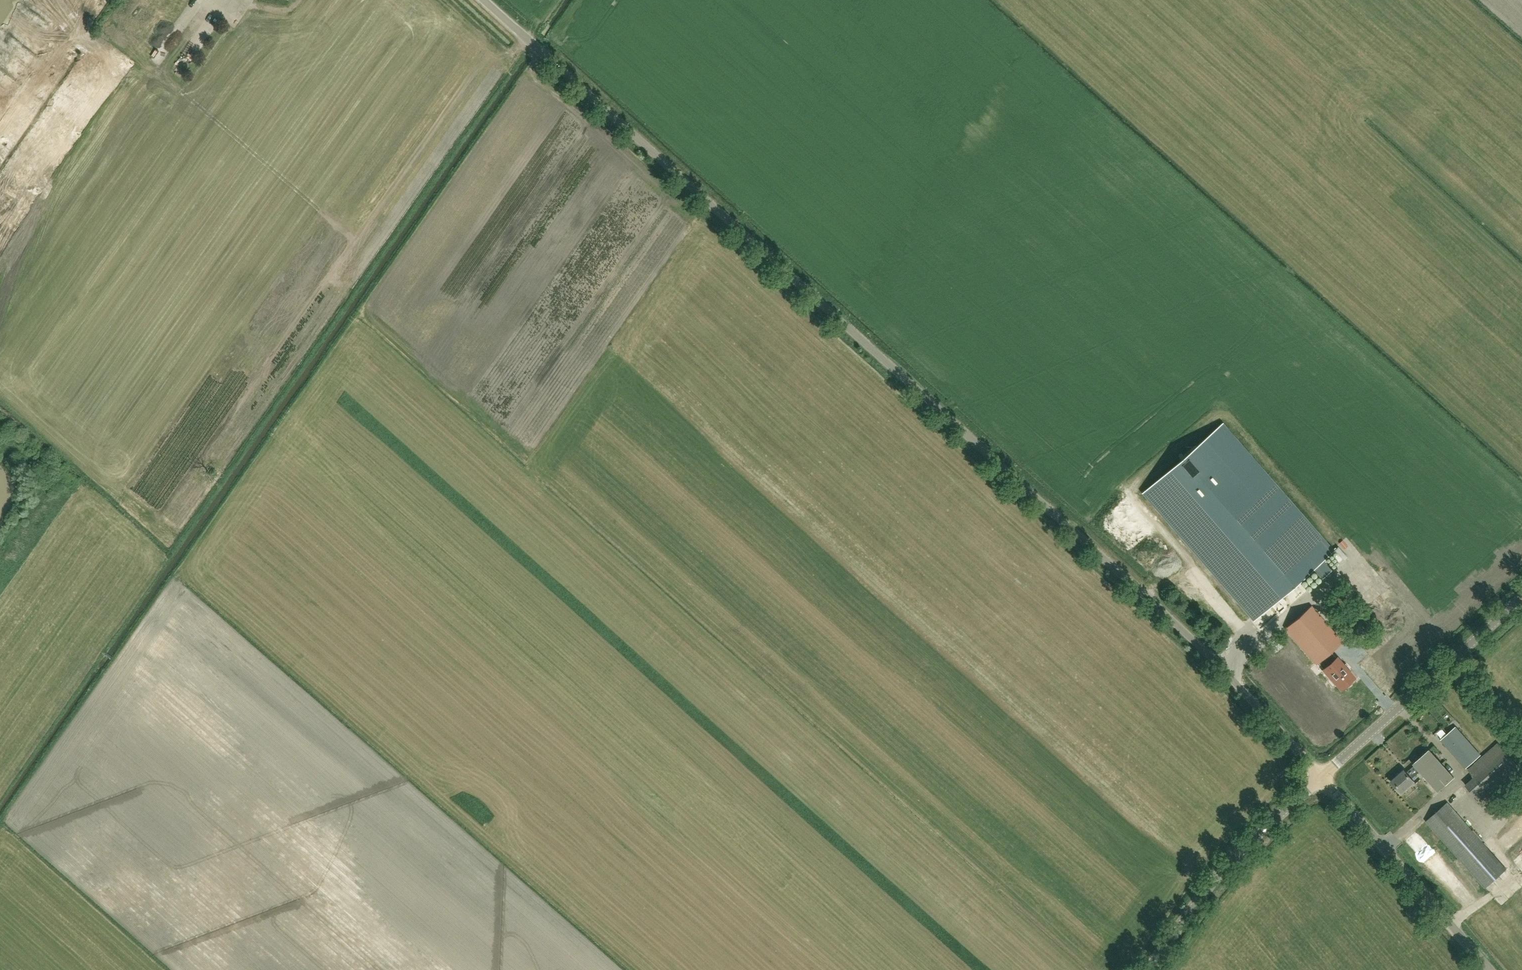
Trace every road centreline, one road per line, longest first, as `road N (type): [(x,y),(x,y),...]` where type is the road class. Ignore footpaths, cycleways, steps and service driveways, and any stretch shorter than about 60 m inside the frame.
road 1 (unclassified): [(1322,778),(1153,603),(484,0)]
road 2 (unclassified): [(1322,778),(1521,599)]
road 3 (unclassified): [(1142,969),(1254,835),(1322,778)]
road 4 (unclassified): [(1490,969),(1322,778)]

